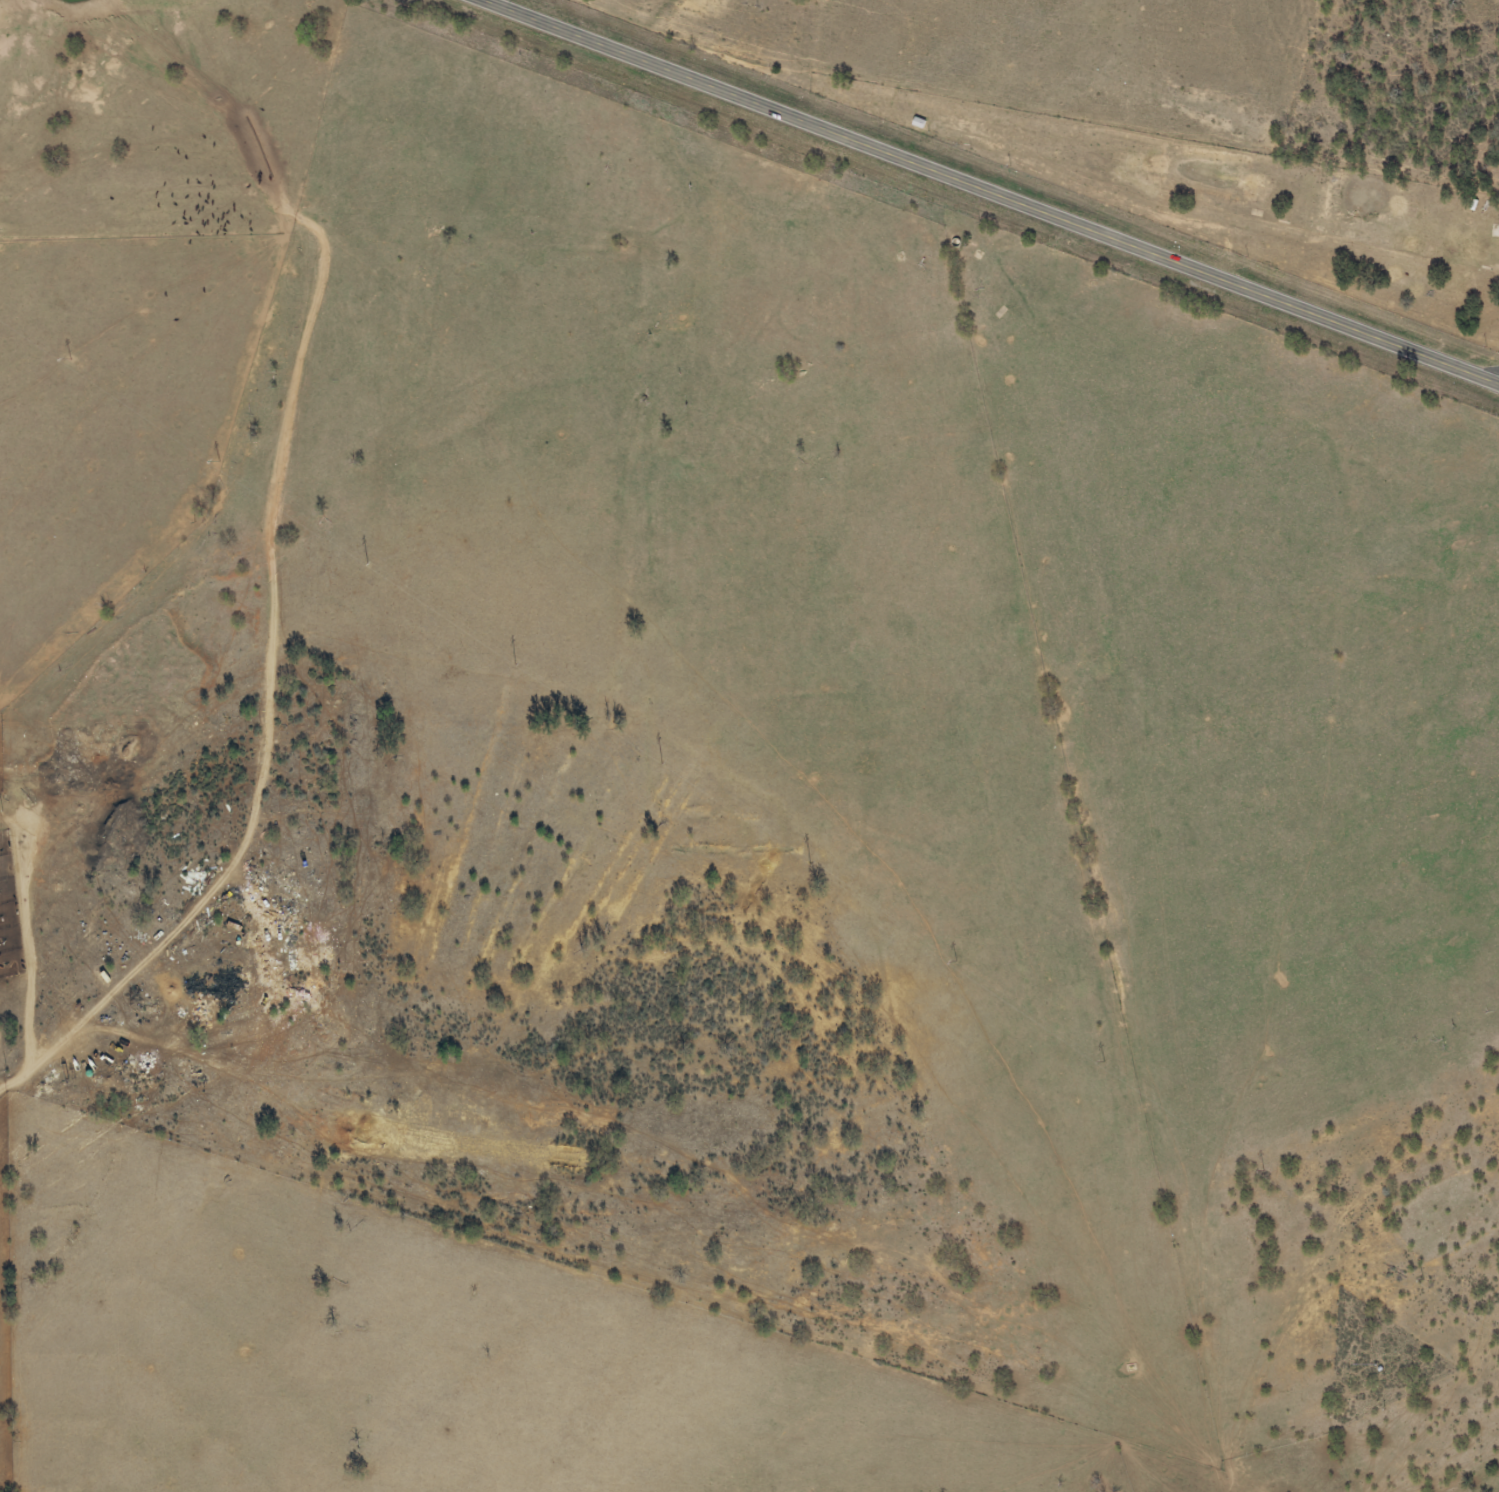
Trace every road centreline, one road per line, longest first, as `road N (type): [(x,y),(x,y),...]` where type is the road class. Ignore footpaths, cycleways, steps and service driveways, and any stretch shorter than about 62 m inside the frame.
road 1 (primary): [(503,0),(1498,384)]

